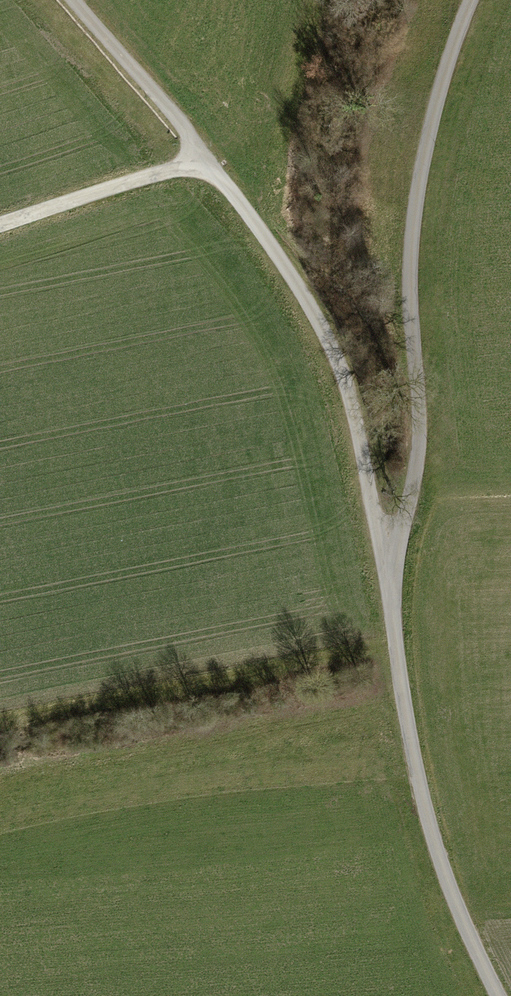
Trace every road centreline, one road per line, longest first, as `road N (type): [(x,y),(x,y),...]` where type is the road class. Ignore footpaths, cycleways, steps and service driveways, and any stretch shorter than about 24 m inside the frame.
road 1 (tertiary): [(474,0),(450,52),(419,177),(409,289),(417,425),(392,600)]
road 2 (unclassified): [(392,600),(355,417),(329,347),(267,237),(205,160)]
road 3 (track): [(0,816),(408,730)]
road 4 (tertiary): [(392,600),(429,825),(495,995)]
road 5 (residential): [(205,160),(0,230)]
road 6 (unclassified): [(205,160),(76,0)]

